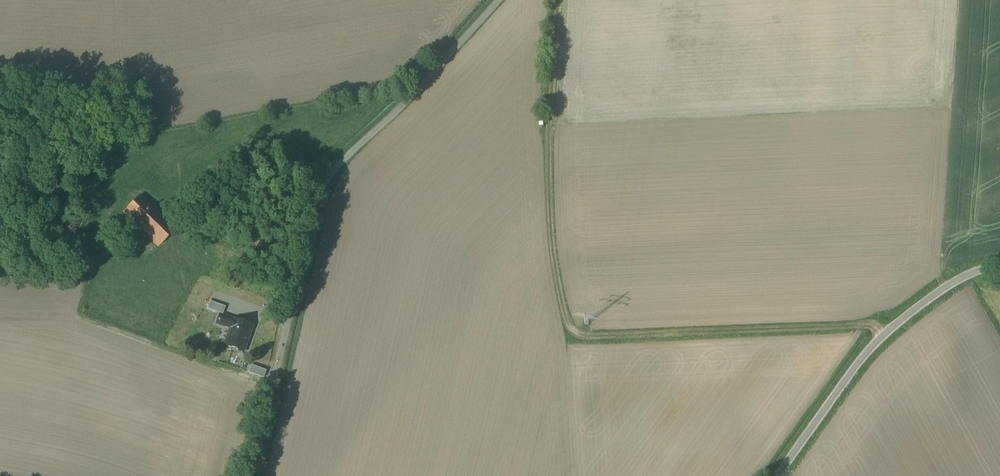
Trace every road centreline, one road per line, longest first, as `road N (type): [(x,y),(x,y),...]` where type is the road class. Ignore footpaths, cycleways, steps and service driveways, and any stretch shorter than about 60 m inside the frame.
road 1 (track): [(556,0),(549,221),(567,319),(580,334),(885,327)]
road 2 (unclassified): [(250,475),(320,183),(493,0)]
road 3 (unclassified): [(999,264),(936,287),(876,336),(775,475)]

